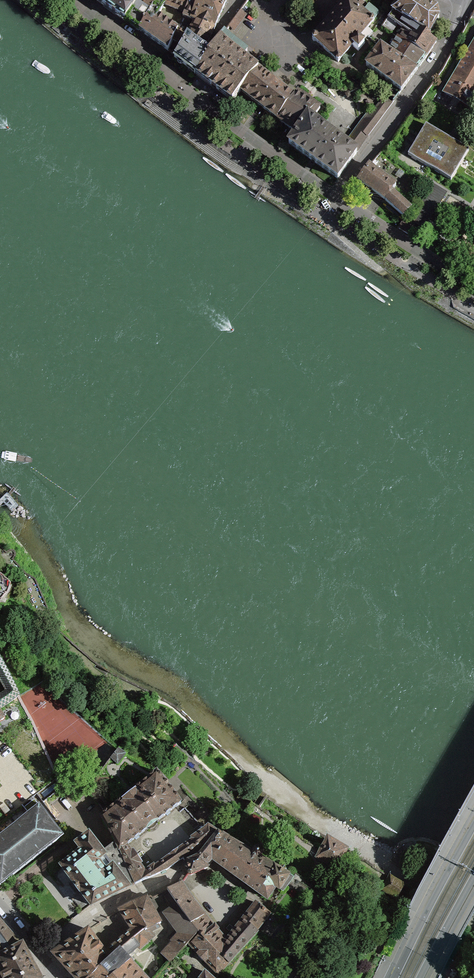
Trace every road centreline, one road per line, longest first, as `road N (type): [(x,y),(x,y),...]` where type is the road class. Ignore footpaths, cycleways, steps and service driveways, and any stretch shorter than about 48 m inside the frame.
road 1 (residential): [(73,0),(336,197)]
road 2 (residential): [(336,197),(435,64),(462,0)]
road 3 (secondary): [(473,824),(394,977)]
road 4 (residential): [(473,285),(336,197)]
road 5 (residential): [(38,952),(84,918),(176,873)]

